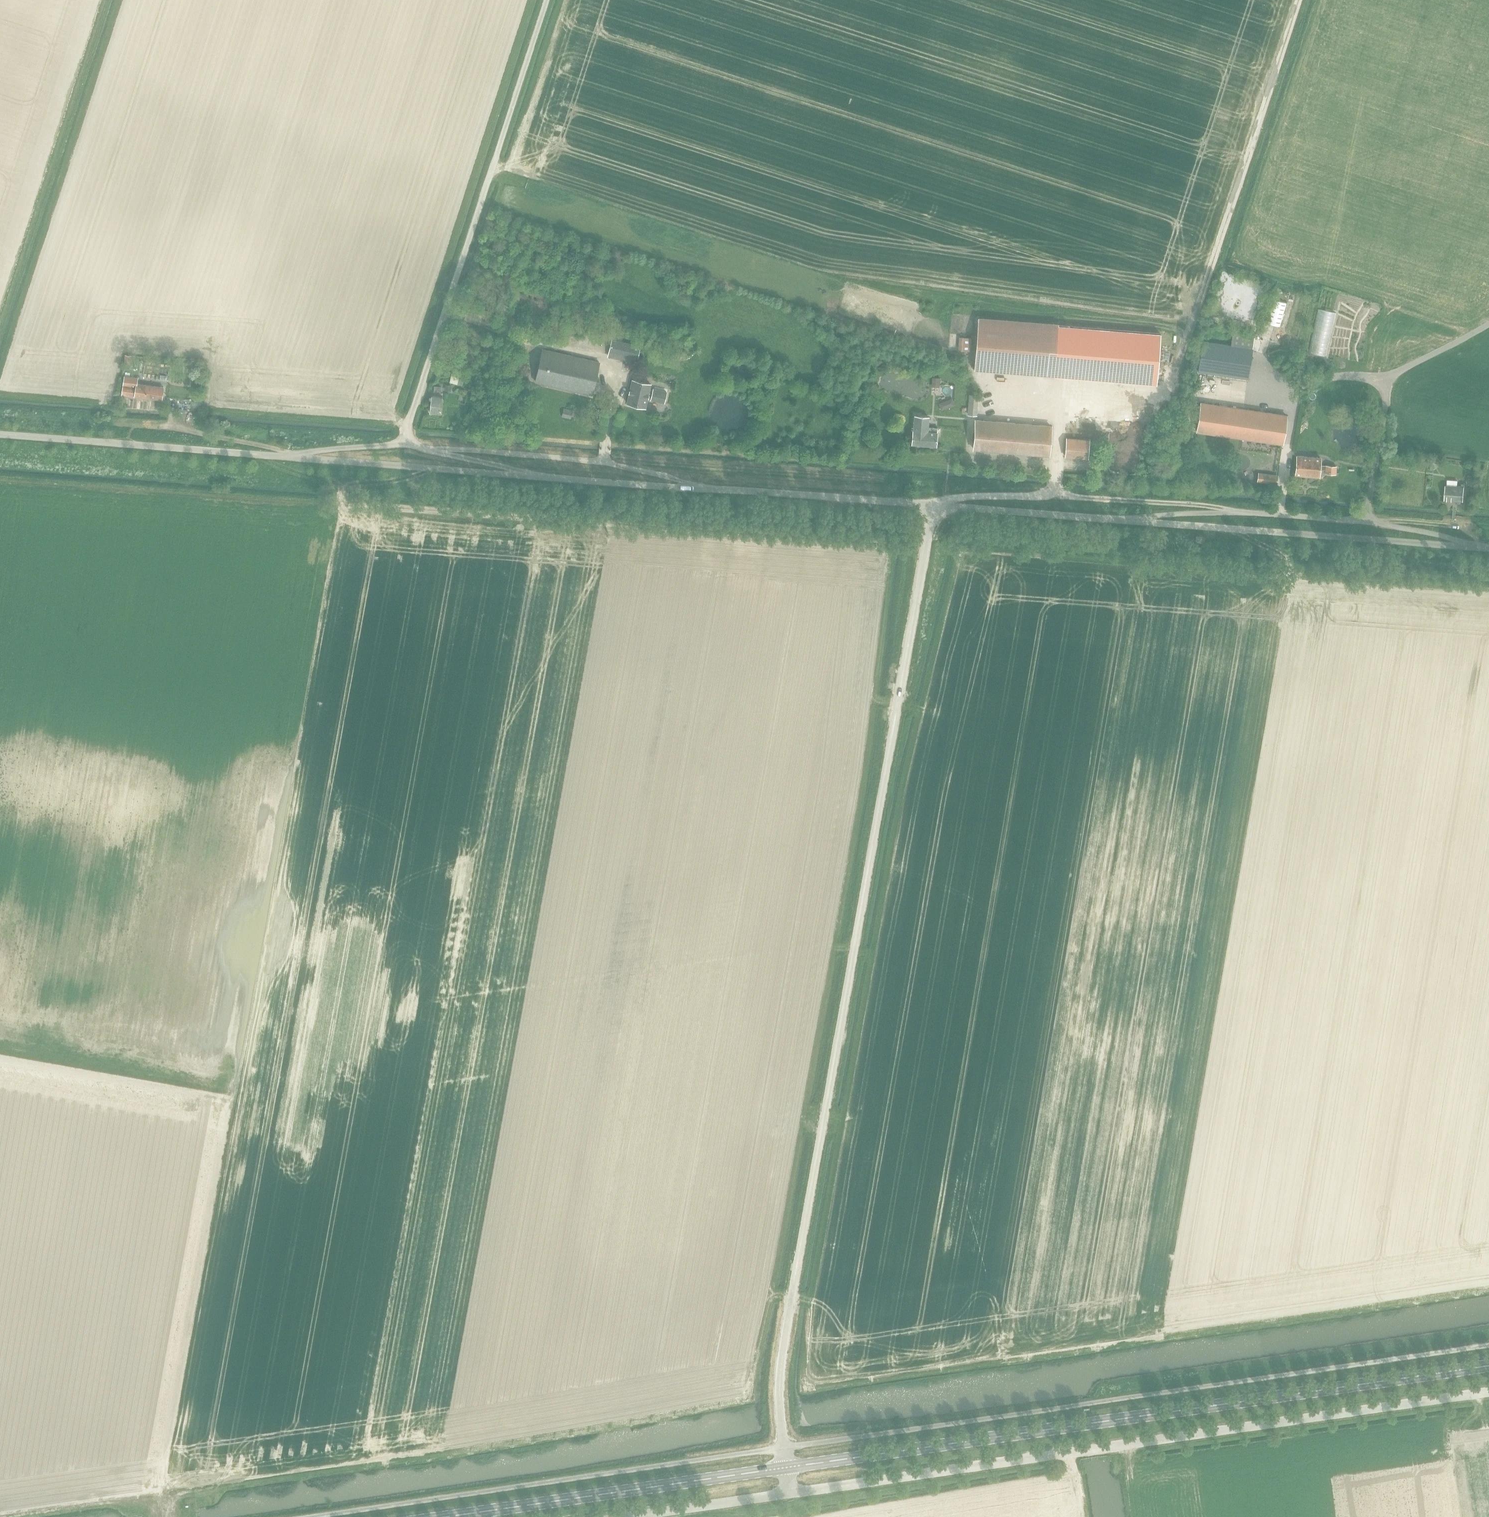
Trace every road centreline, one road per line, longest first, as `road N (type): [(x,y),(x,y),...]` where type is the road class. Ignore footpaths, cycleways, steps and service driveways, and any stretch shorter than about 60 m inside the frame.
road 1 (unclassified): [(782,1446),(784,1331),(932,506)]
road 2 (unclassified): [(1488,1344),(782,1446)]
road 3 (secondary): [(785,1467),(1488,1364)]
road 4 (unclassified): [(789,1493),(1488,1390)]
road 5 (unclassified): [(782,1446),(308,1516)]
road 6 (unclassified): [(406,442),(545,0)]
road 7 (residential): [(1475,546),(1364,520),(1240,510),(1133,521)]
road 8 (secondary): [(444,1516),(785,1467)]
road 9 (unclassified): [(1475,546),(1133,521)]
road 10 (unclassified): [(289,457),(0,434)]
road 11 (unclassified): [(439,450),(604,461),(705,489)]
road 12 (unclassified): [(289,457),(521,474)]
road 13 (unclassified): [(932,506),(705,489)]
road 14 (unclassified): [(1133,521),(932,506)]
road 15 (track): [(1240,510),(1054,492)]
road 16 (unclassified): [(705,489),(521,474)]
road 17 (unclassified): [(616,1516),(789,1493)]
road 18 (track): [(0,414),(170,427)]

